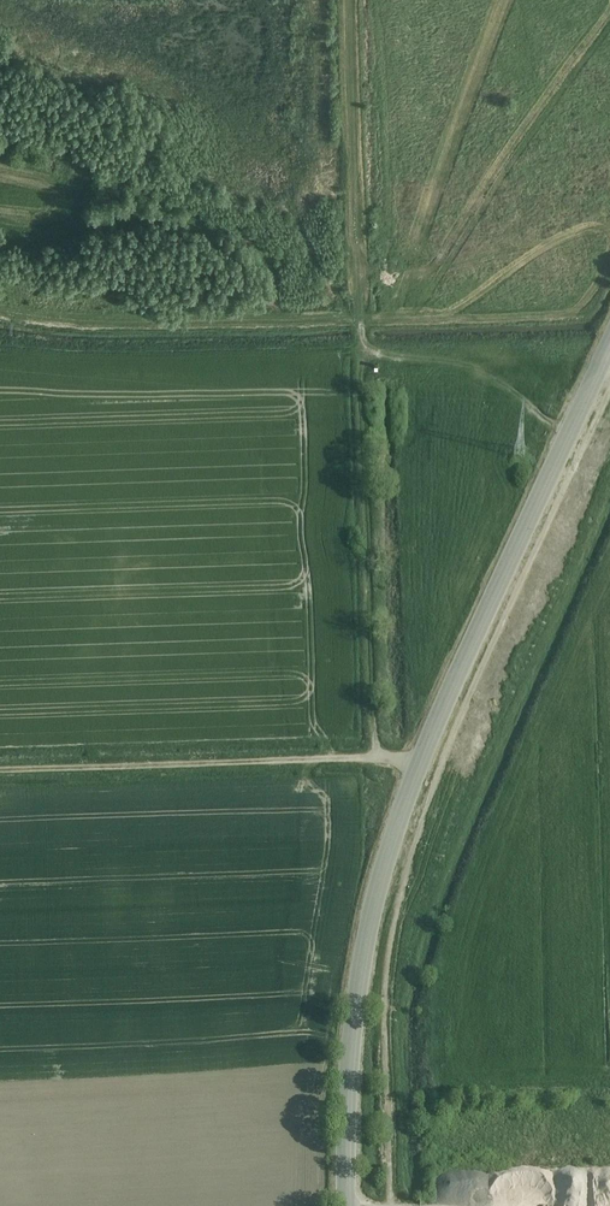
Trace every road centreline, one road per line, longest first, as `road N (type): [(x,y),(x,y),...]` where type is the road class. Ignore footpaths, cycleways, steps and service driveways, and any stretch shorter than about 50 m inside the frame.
road 1 (unclassified): [(350,1205),(353,1047),(384,878),(450,697),(609,349)]
road 2 (track): [(355,0),(362,321),(109,323),(0,310)]
road 3 (track): [(424,761),(0,770)]
road 4 (track): [(609,231),(528,236),(443,268),(361,272)]

